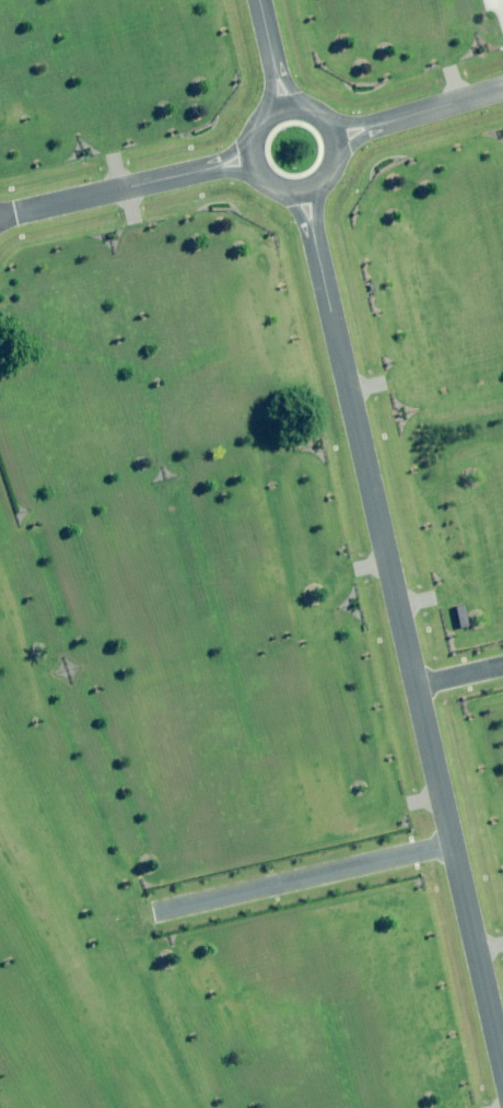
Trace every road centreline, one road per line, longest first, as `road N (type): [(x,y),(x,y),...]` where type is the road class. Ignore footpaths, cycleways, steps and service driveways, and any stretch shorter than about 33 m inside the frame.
road 1 (residential): [(416,687),(304,193)]
road 2 (residential): [(154,911),(451,844)]
road 3 (residential): [(252,160),(0,218)]
road 4 (residential): [(502,1065),(451,844)]
road 5 (residential): [(337,140),(502,88)]
road 6 (residential): [(451,844),(416,687)]

